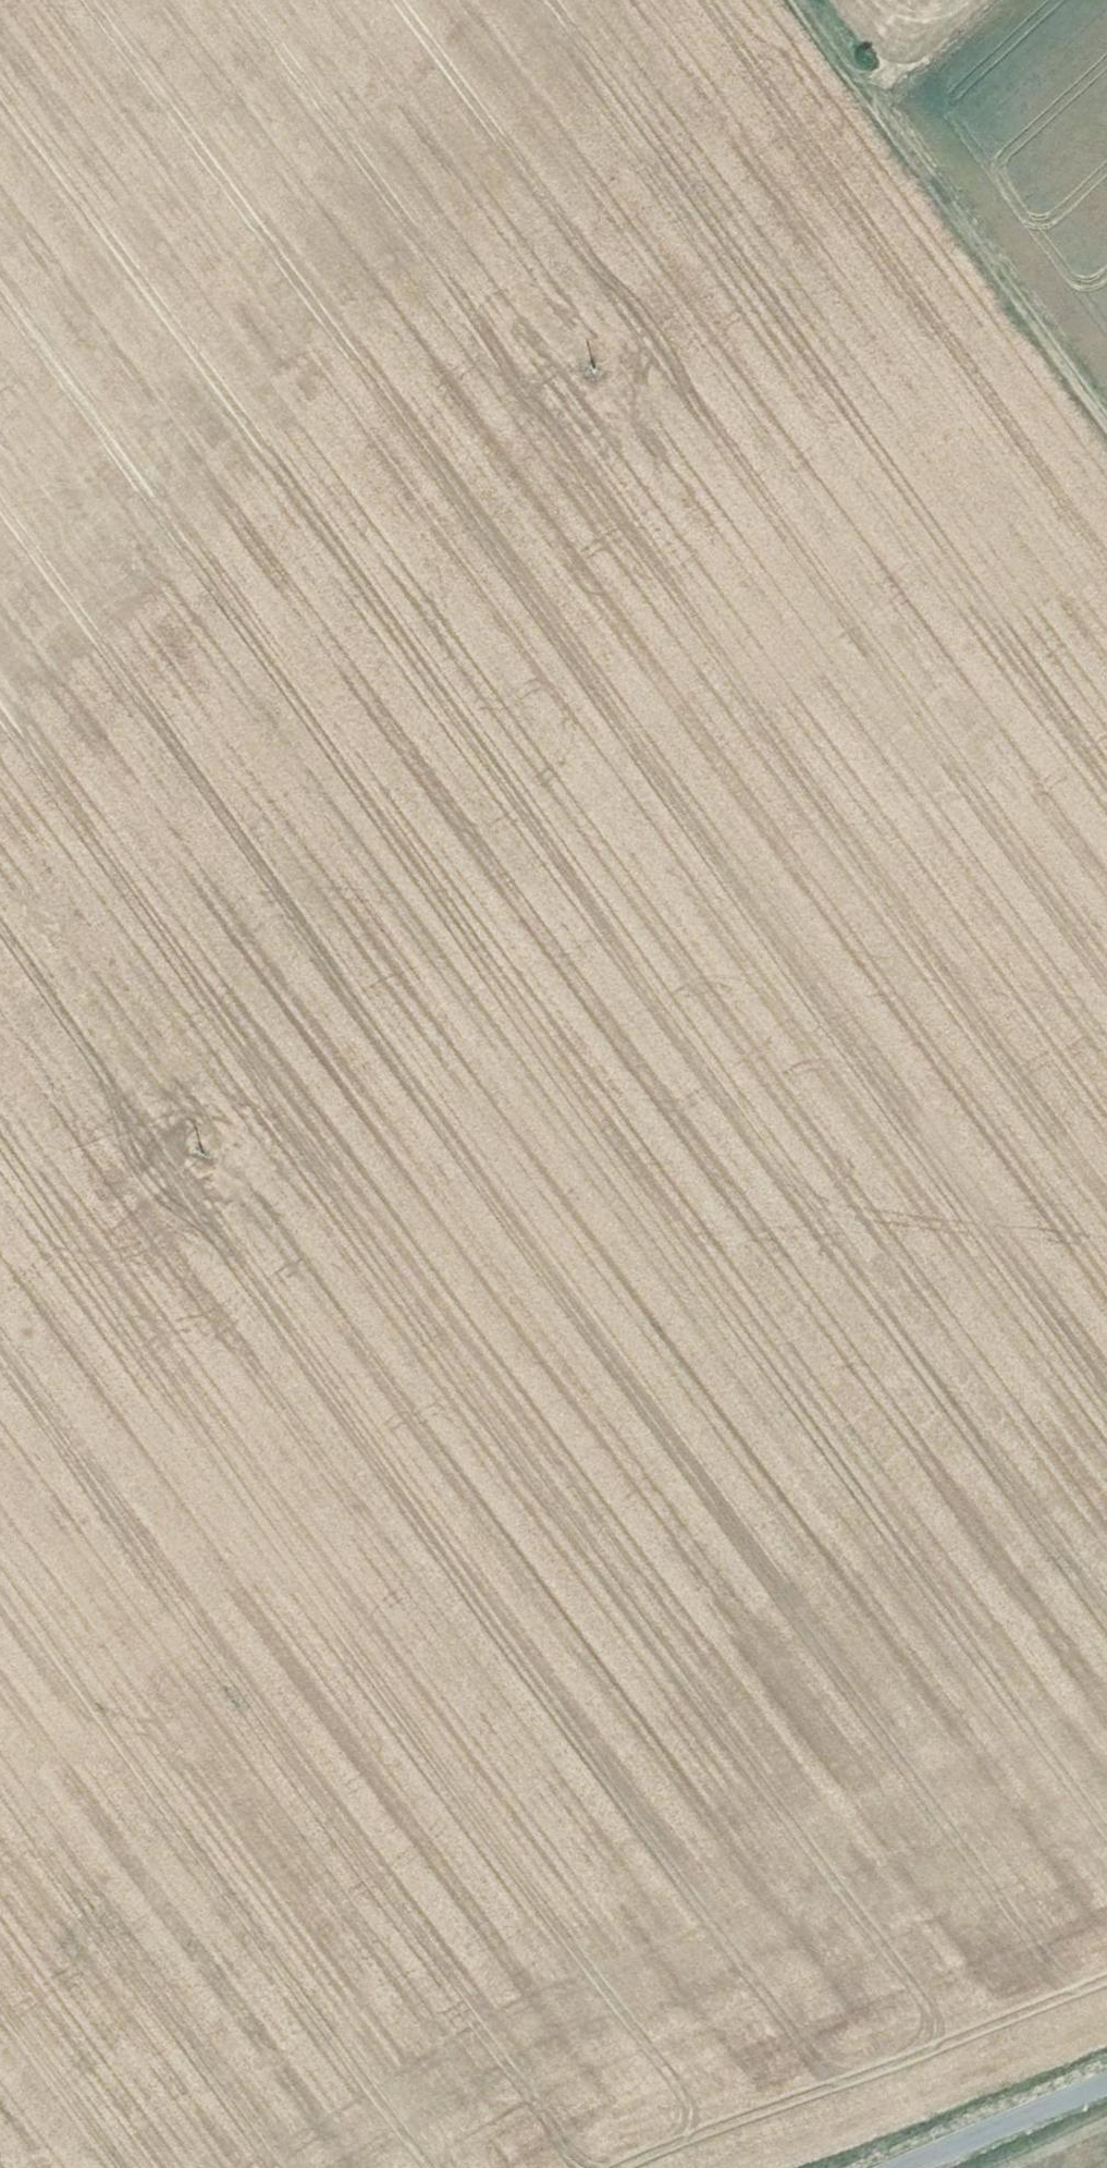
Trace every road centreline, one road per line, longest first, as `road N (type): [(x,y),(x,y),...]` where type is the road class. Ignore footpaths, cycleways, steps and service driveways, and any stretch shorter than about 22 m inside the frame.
road 1 (track): [(789,0),(1106,448)]
road 2 (unclassified): [(1106,2088),(919,2167)]

